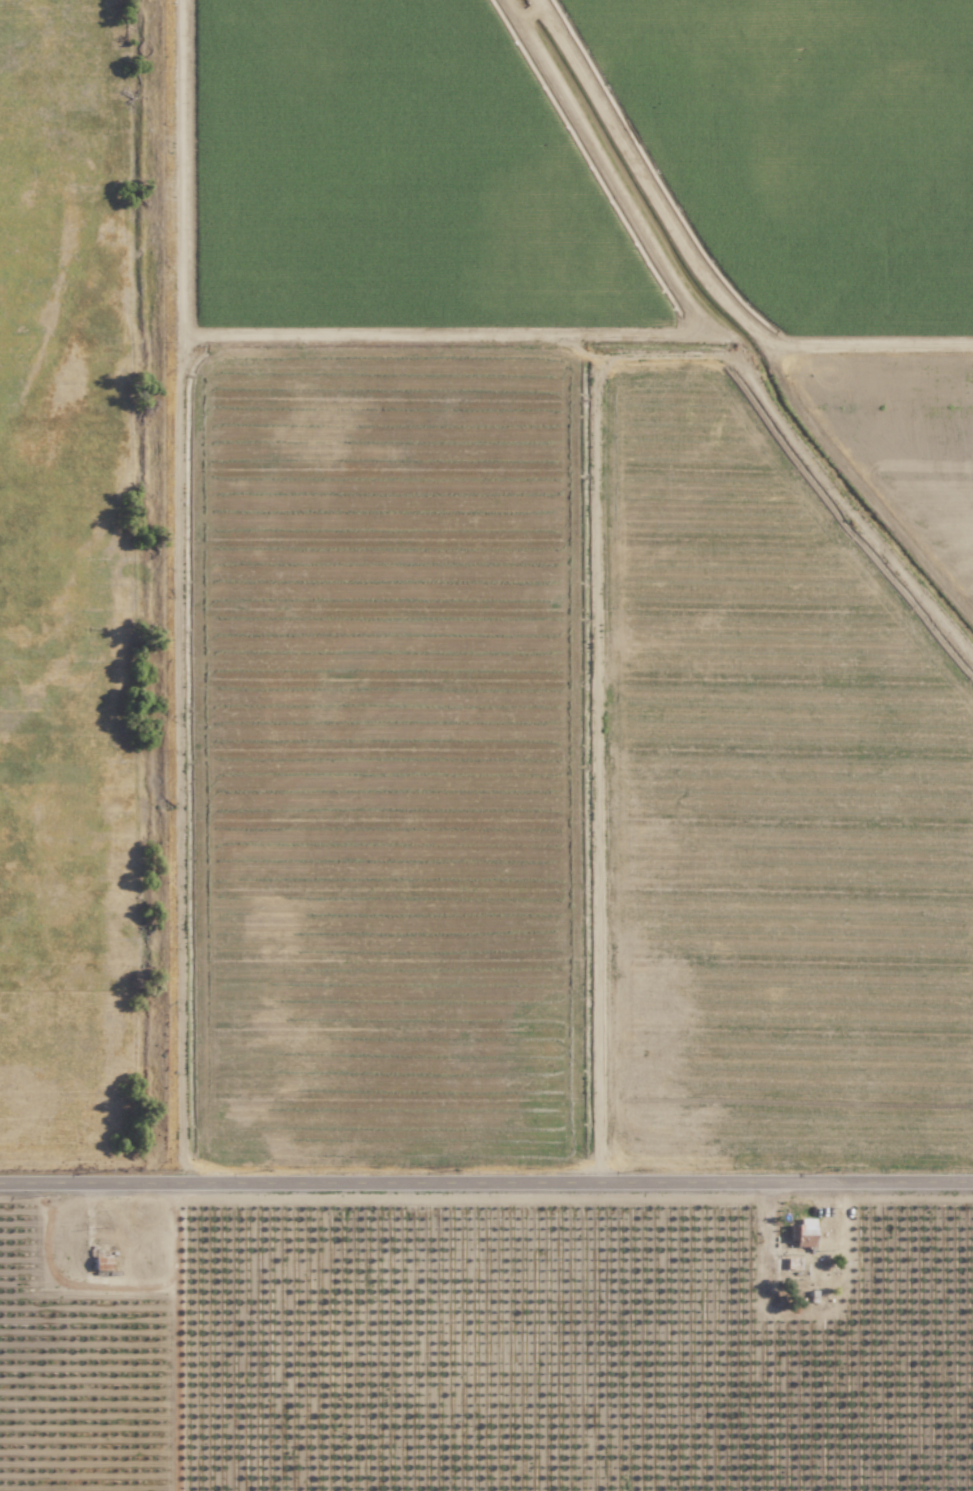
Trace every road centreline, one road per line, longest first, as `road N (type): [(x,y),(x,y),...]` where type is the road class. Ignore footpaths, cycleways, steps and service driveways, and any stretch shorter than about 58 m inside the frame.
road 1 (tertiary): [(972,1180),(0,1181)]

